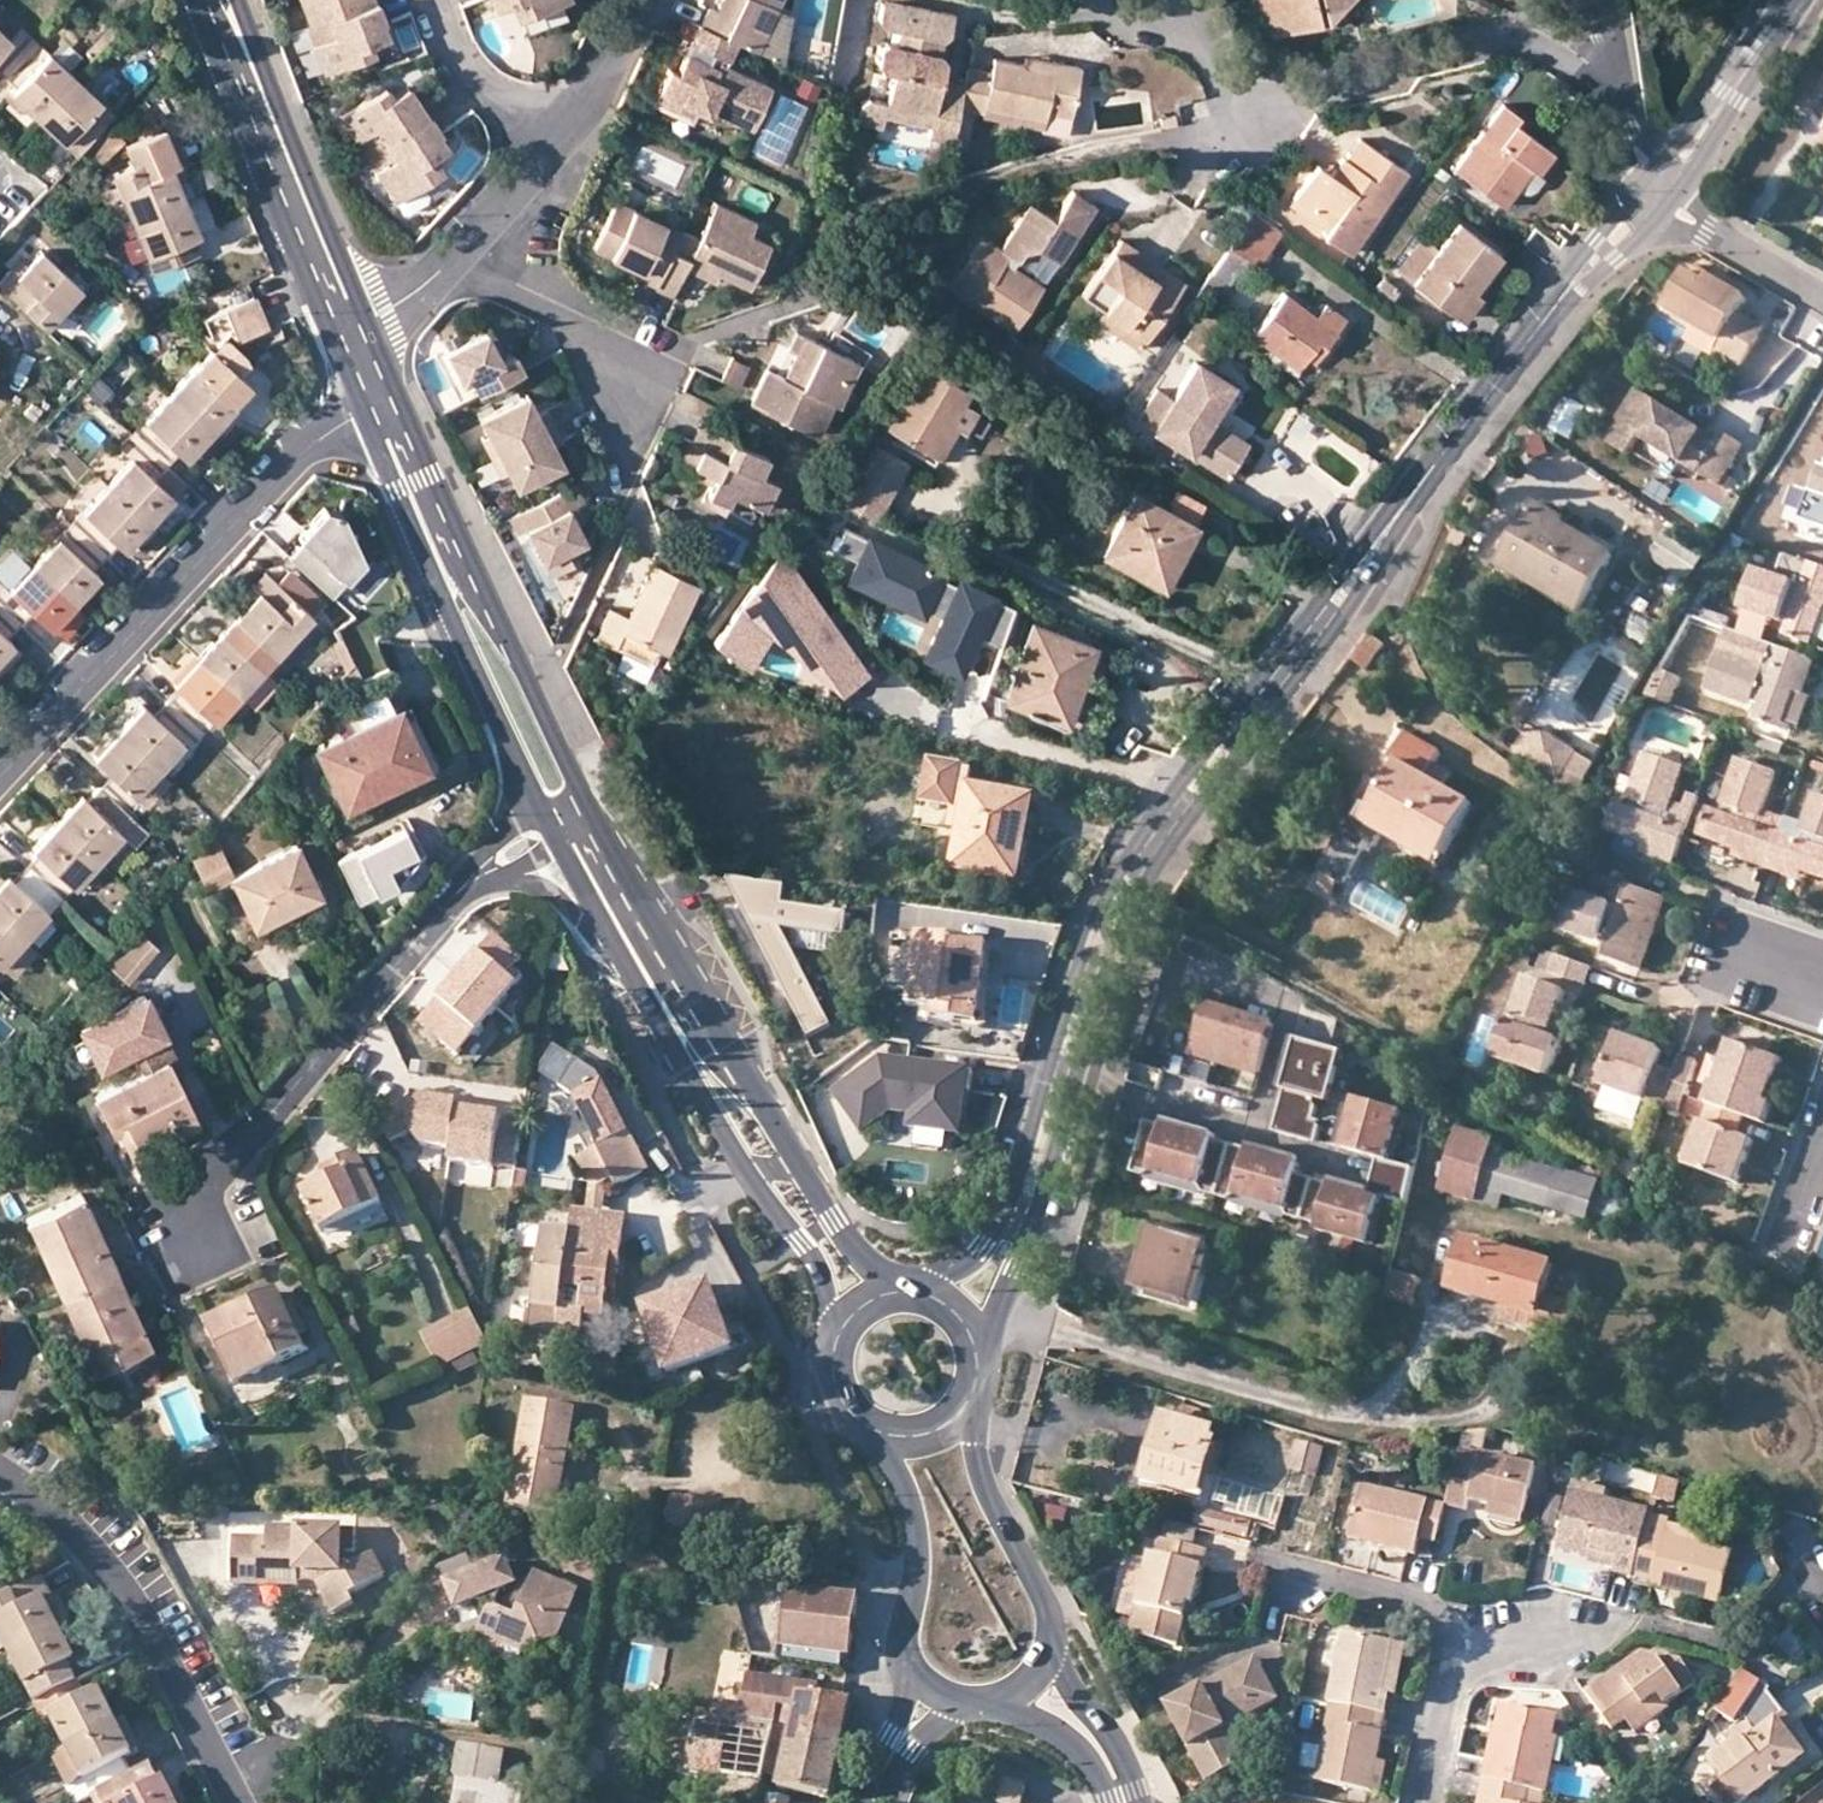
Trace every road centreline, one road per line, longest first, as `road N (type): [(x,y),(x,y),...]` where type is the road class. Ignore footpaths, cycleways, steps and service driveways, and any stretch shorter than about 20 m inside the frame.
road 1 (tertiary): [(976,1358),(1038,1207),(1119,941),(1162,860),(1525,357),(1671,203)]
road 2 (tertiary): [(1649,173),(1128,853),(1085,940),(1001,1221),(984,1246),(923,1295)]
road 3 (residential): [(1618,66),(1563,63),(1500,37),(1243,97),(1154,0)]
road 4 (residential): [(0,777),(300,456),(362,414)]
road 5 (secondary): [(362,414),(553,832)]
road 6 (secondary): [(630,969),(711,1122),(811,1263),(830,1362)]
road 7 (secondary): [(583,794),(395,399)]
road 8 (residential): [(0,1477),(123,1588),(235,1802)]
road 9 (residential): [(178,1227),(433,921)]
road 10 (secondary): [(197,0),(332,333)]
road 11 (secondary): [(364,320),(237,0)]
road 12 (residential): [(1425,1802),(1456,1659),(1452,1635),(1438,1612),(1307,1584)]
road 13 (secondary): [(749,1080),(583,794)]
road 14 (residential): [(749,1080),(704,1050),(581,837),(553,832)]
road 15 (secondary): [(862,1425),(909,1501),(915,1576),(903,1653),(916,1678),(940,1695)]
road 16 (secondary): [(893,1293),(833,1223),(749,1080)]
road 17 (secondary): [(1050,1631),(973,1467),(967,1401)]
road 18 (tertiary): [(1671,203),(1805,0)]
road 19 (residential): [(433,921),(487,887),(526,886),(564,906),(630,969)]
road 20 (tertiary): [(1783,0),(1723,91),(1649,173)]
road 21 (residential): [(487,255),(573,313),(637,398)]
road 22 (residential): [(433,0),(452,49),(509,105),(569,127)]
road 23 (secondary): [(1140,1802),(1111,1734),(1061,1671),(1050,1631)]
road 24 (residential): [(1822,298),(1671,203)]
road 25 (secondary): [(553,832),(630,969)]
road 26 (secondary): [(1001,1697),(1079,1754),(1112,1802)]
road 27 (residential): [(569,127),(532,209),(487,255)]
road 28 (residential): [(433,921),(467,881),(553,832)]
road 29 (residential): [(632,0),(569,127)]
road 30 (residential): [(487,255),(364,320)]
road 31 (tertiary): [(872,1802),(900,1740),(940,1695)]
road 32 (secondary): [(862,1425),(911,1437),(943,1426),(967,1401)]

